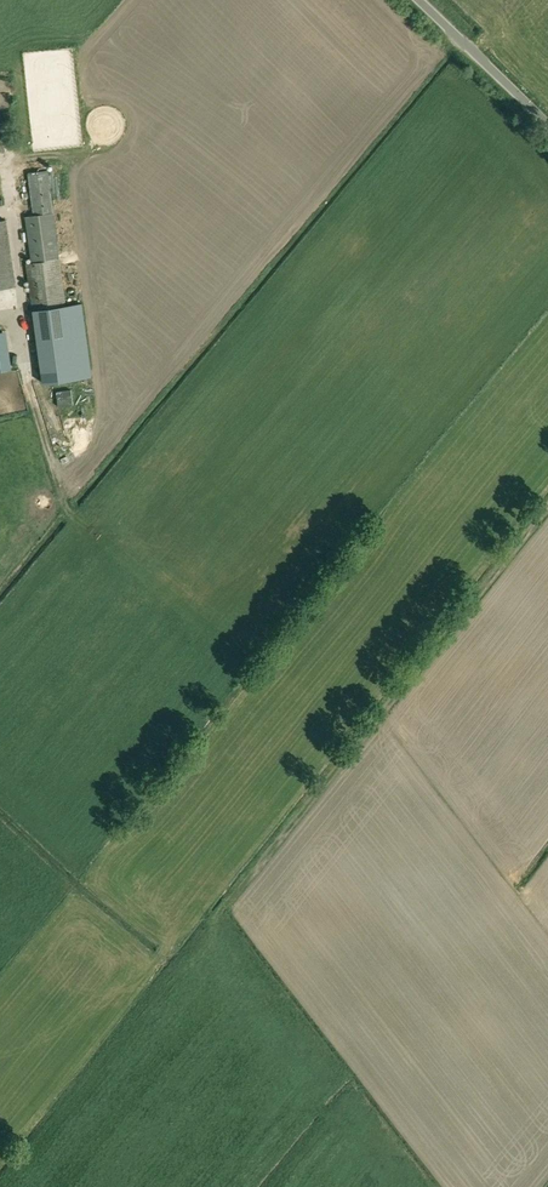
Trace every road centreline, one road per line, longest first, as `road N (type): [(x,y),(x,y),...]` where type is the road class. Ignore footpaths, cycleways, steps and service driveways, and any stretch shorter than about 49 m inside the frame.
road 1 (unclassified): [(547,125),(418,0)]

